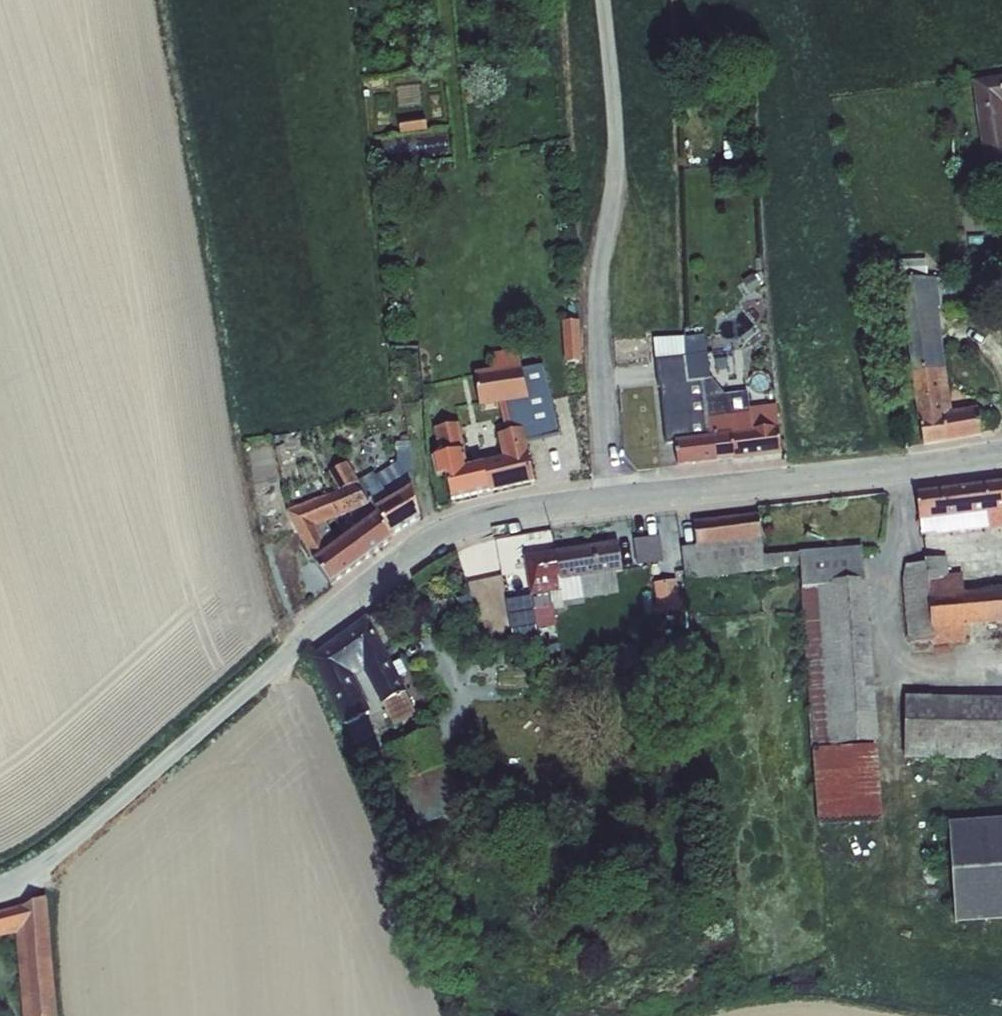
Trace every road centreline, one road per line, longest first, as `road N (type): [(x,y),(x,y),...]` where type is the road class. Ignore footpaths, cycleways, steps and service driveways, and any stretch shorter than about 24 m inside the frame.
road 1 (unclassified): [(1001,453),(520,510),(438,532),(50,858),(0,888)]

